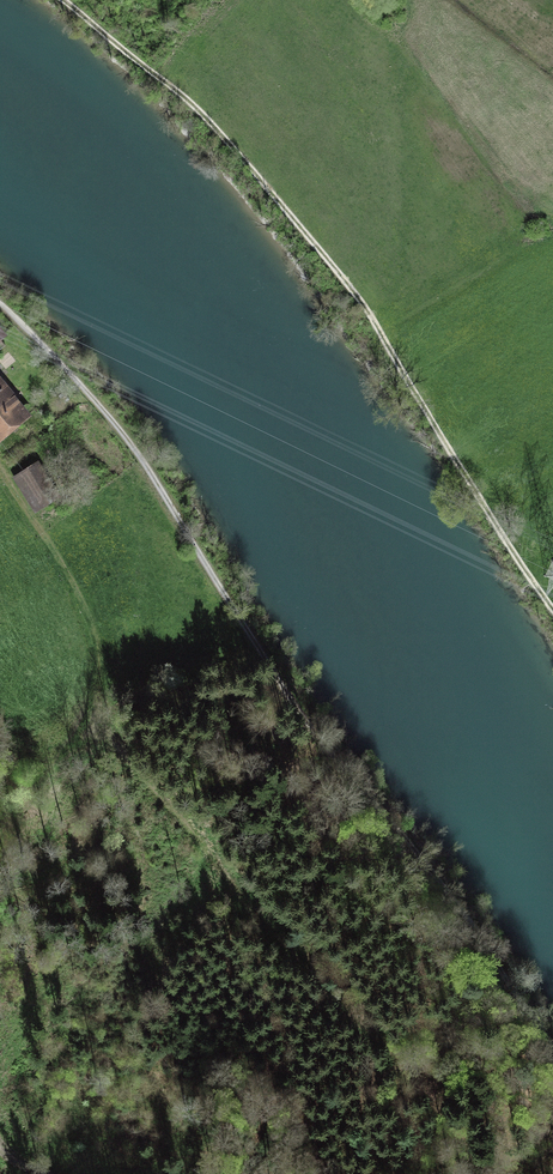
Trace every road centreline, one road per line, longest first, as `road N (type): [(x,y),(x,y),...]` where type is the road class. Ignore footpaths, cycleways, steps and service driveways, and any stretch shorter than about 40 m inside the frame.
road 1 (track): [(552,1045),(466,918),(294,705),(142,458),(0,304)]
road 2 (track): [(61,0),(174,89),(345,284),(552,614)]

